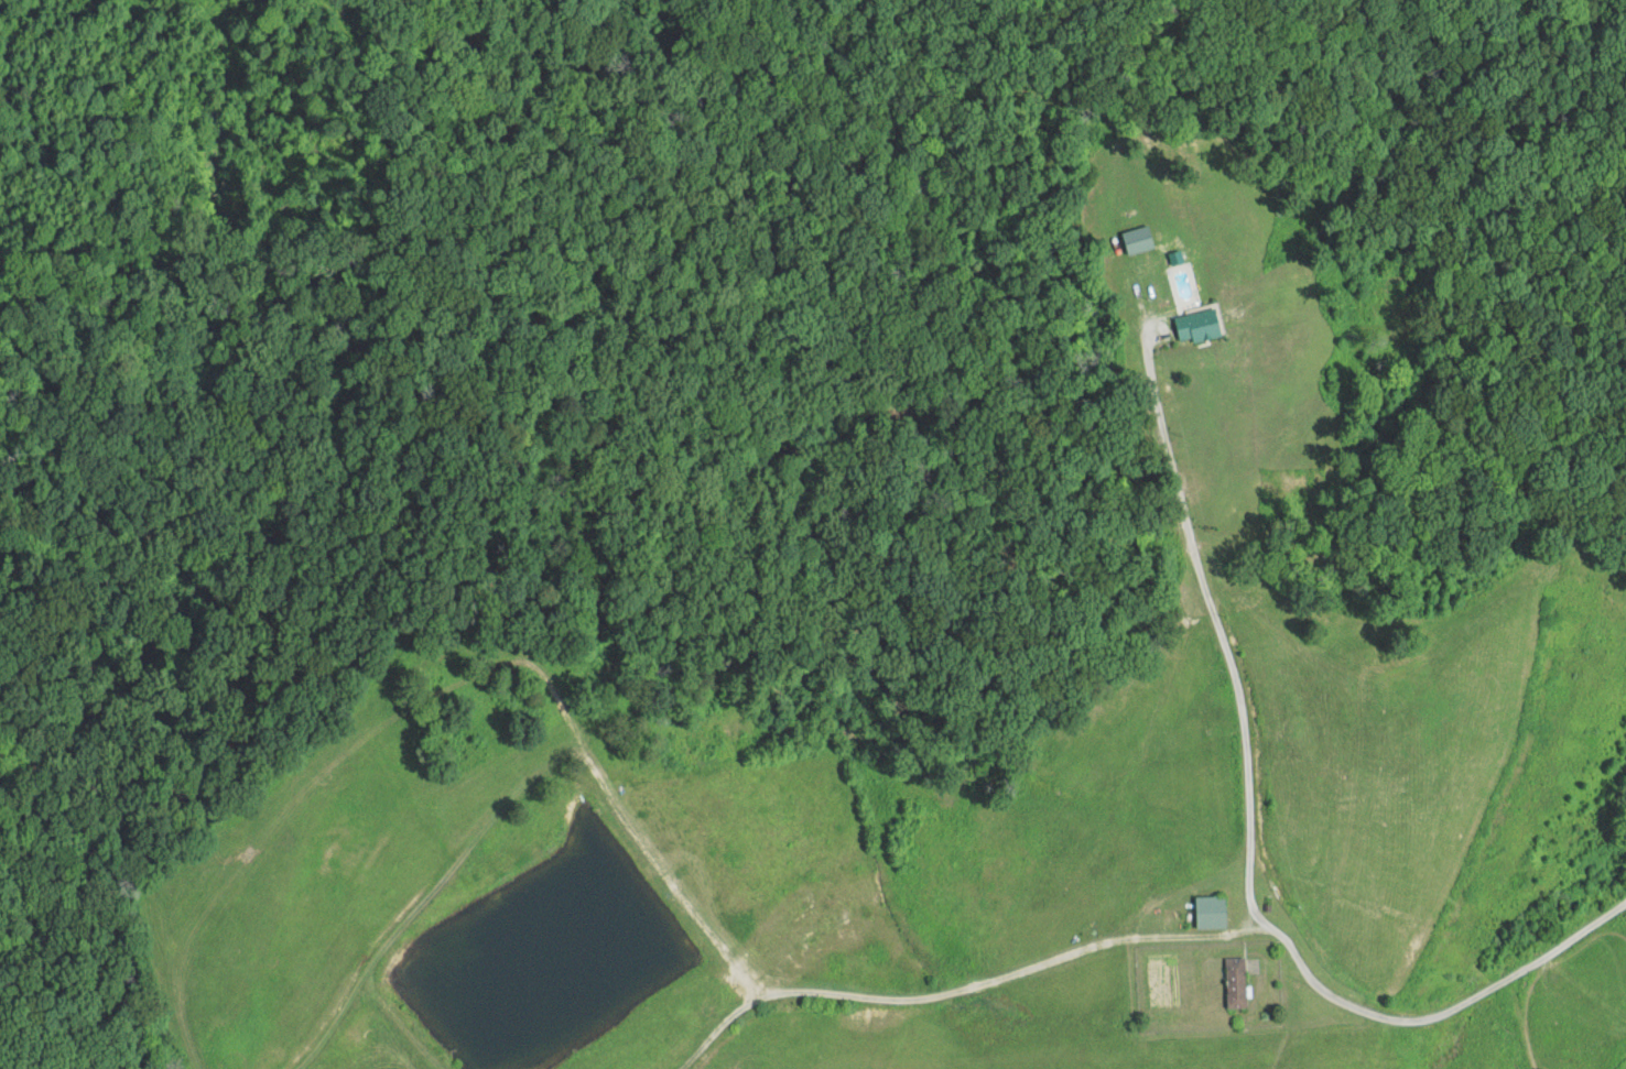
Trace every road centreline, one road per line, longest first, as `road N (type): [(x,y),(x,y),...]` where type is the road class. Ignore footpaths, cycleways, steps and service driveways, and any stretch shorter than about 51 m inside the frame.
road 1 (residential): [(1524,1068),(1526,1035),(1550,988),(1625,922)]

